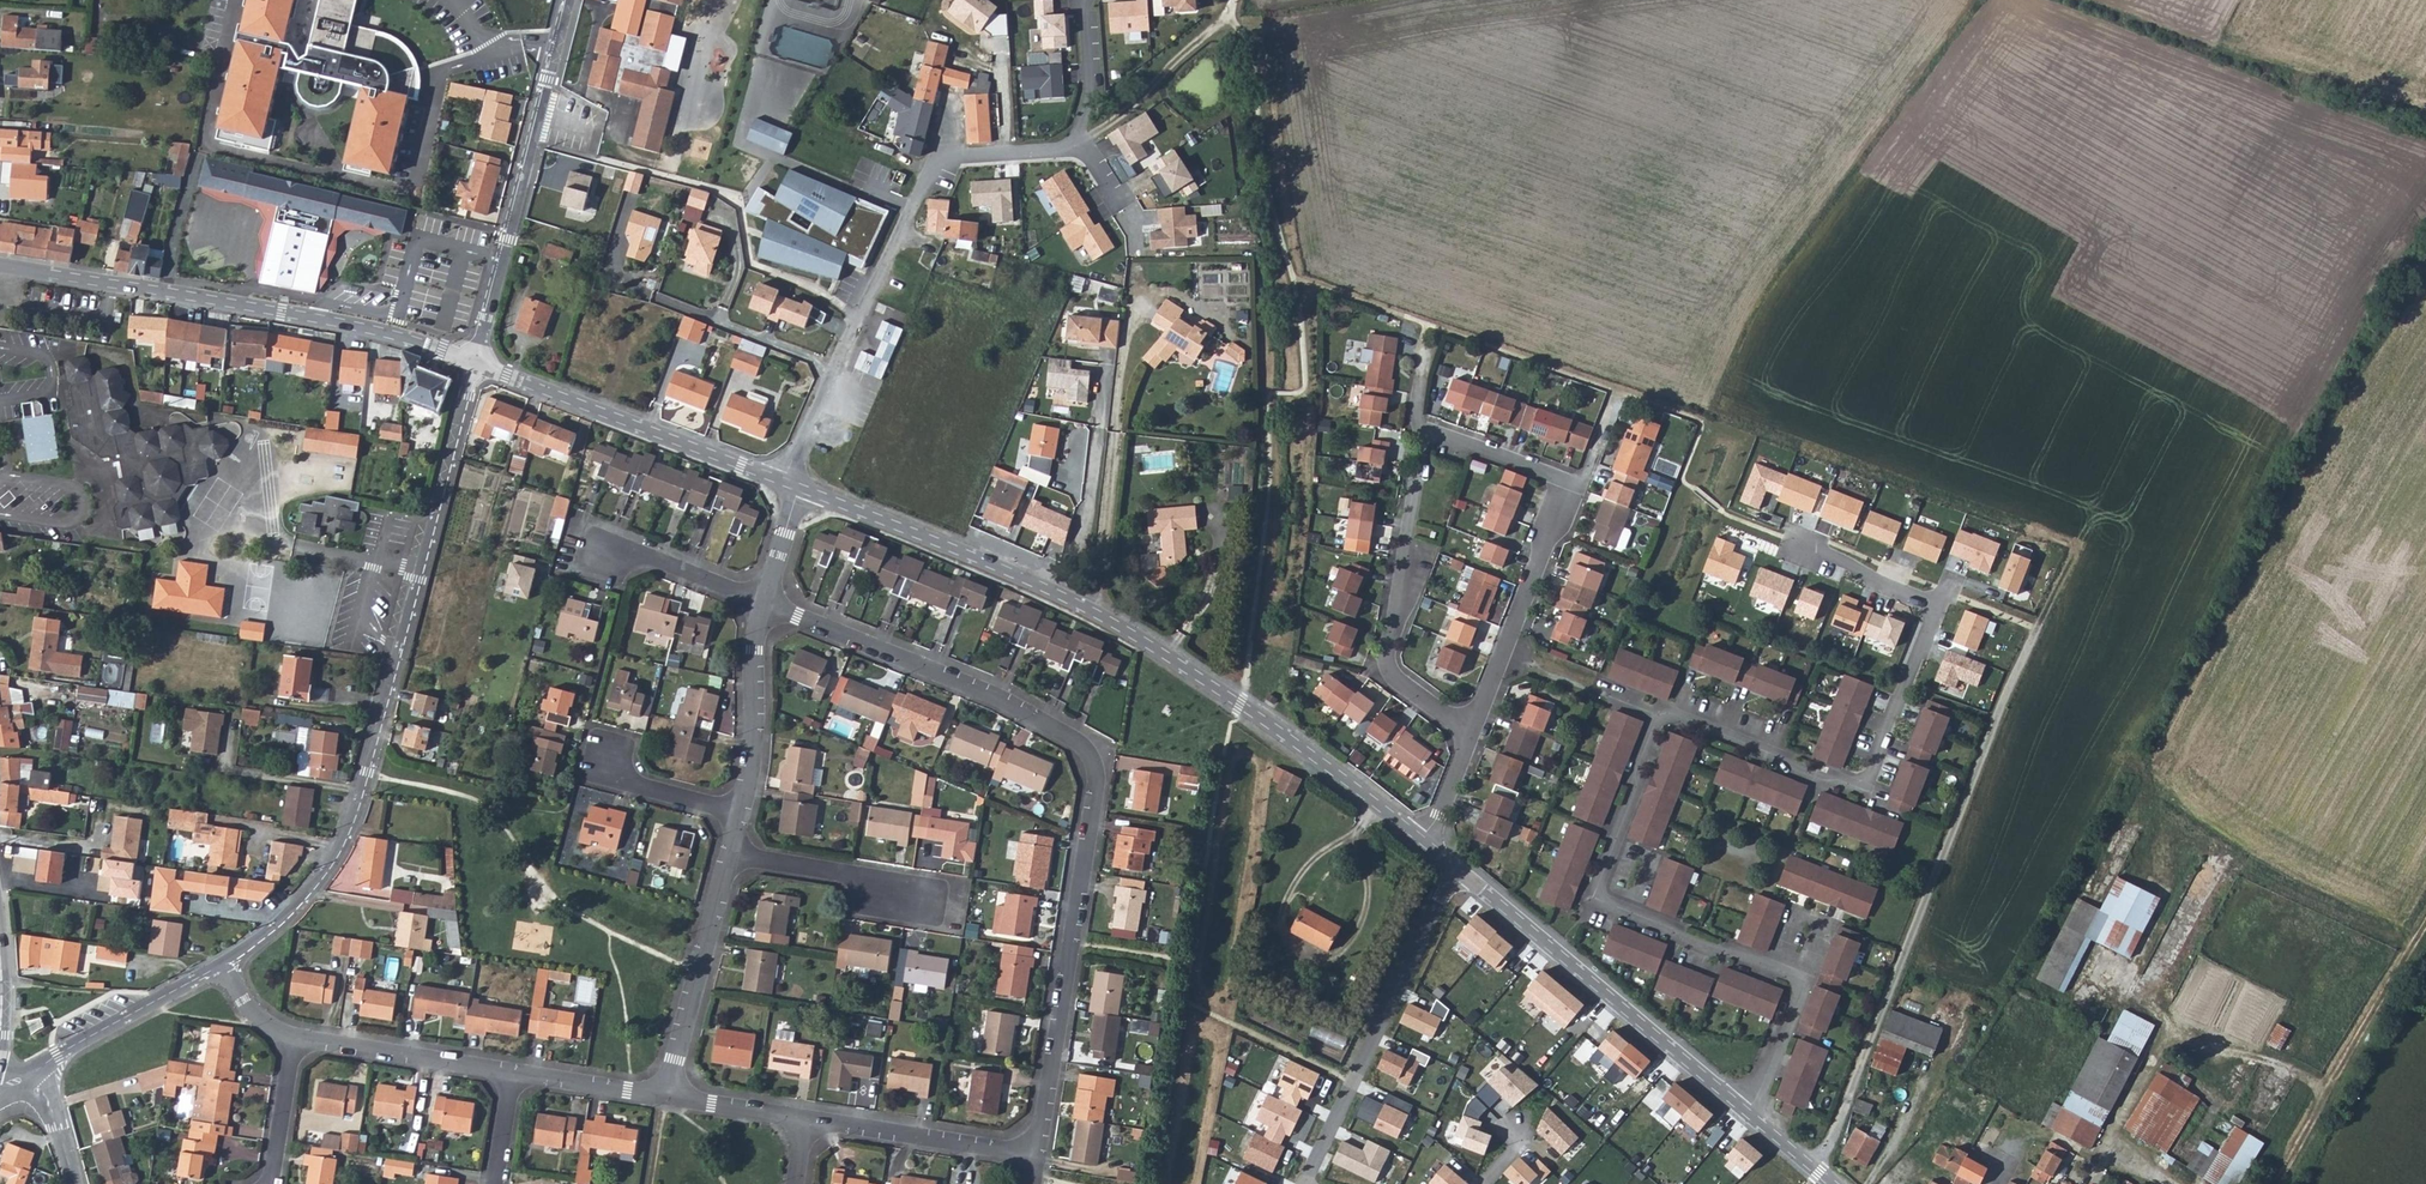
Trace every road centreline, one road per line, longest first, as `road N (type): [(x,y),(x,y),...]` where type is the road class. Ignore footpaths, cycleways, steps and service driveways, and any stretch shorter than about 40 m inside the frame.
road 1 (residential): [(1038,1155),(1091,829),(1093,760),(1080,743),(957,677),(764,601)]
road 2 (tertiary): [(800,488),(1087,610),(1239,704),(1422,842)]
road 3 (residential): [(475,362),(370,769),(344,840),(286,919),(218,966)]
road 4 (residential): [(1471,737),(1569,483),(1430,437),(1420,450),(1384,655),(1395,681)]
road 5 (residential): [(1658,717),(1671,711),(1784,755),(1815,780),(1859,787),(1868,780),(1938,604),(1800,545)]
road 6 (residential): [(1746,1111),(1804,981),(1675,938),(1672,929),(1590,897),(1658,717)]
road 7 (residential): [(1075,149),(920,167),(783,482)]
road 8 (tertiary): [(0,264),(316,319),(475,362)]
road 9 (tertiary): [(1456,869),(1746,1111)]
road 10 (residential): [(475,362),(568,0)]
road 11 (residential): [(1302,1183),(1456,869)]
road 12 (tertiary): [(475,362),(783,482)]
road 13 (residential): [(730,856),(665,1097)]
road 14 (residential): [(807,1119),(1038,1155)]
road 15 (residential): [(218,966),(27,1077)]
road 16 (residential): [(296,1036),(514,1071)]
road 17 (track): [(1233,0),(1215,28),(1121,114),(1077,141)]
road 18 (residential): [(764,601),(742,812)]
road 19 (residential): [(730,856),(930,901)]
road 20 (track): [(2425,928),(2331,1089)]
road 21 (residential): [(764,601),(601,553)]
road 22 (residential): [(514,1071),(665,1097)]
road 23 (residential): [(296,1036),(273,1183)]
road 24 (residential): [(742,812),(647,786),(609,756)]
road 25 (residential): [(665,1097),(807,1119)]
road 26 (residential): [(1077,141),(1093,75),(1088,0)]

